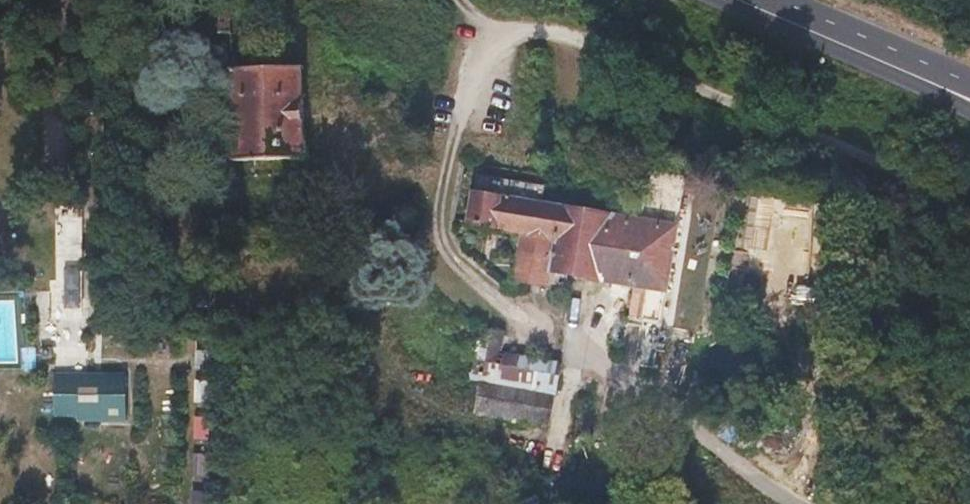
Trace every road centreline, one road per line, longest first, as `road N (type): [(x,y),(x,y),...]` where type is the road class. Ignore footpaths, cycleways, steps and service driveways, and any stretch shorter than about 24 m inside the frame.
road 1 (tertiary): [(737,0),(964,97)]

